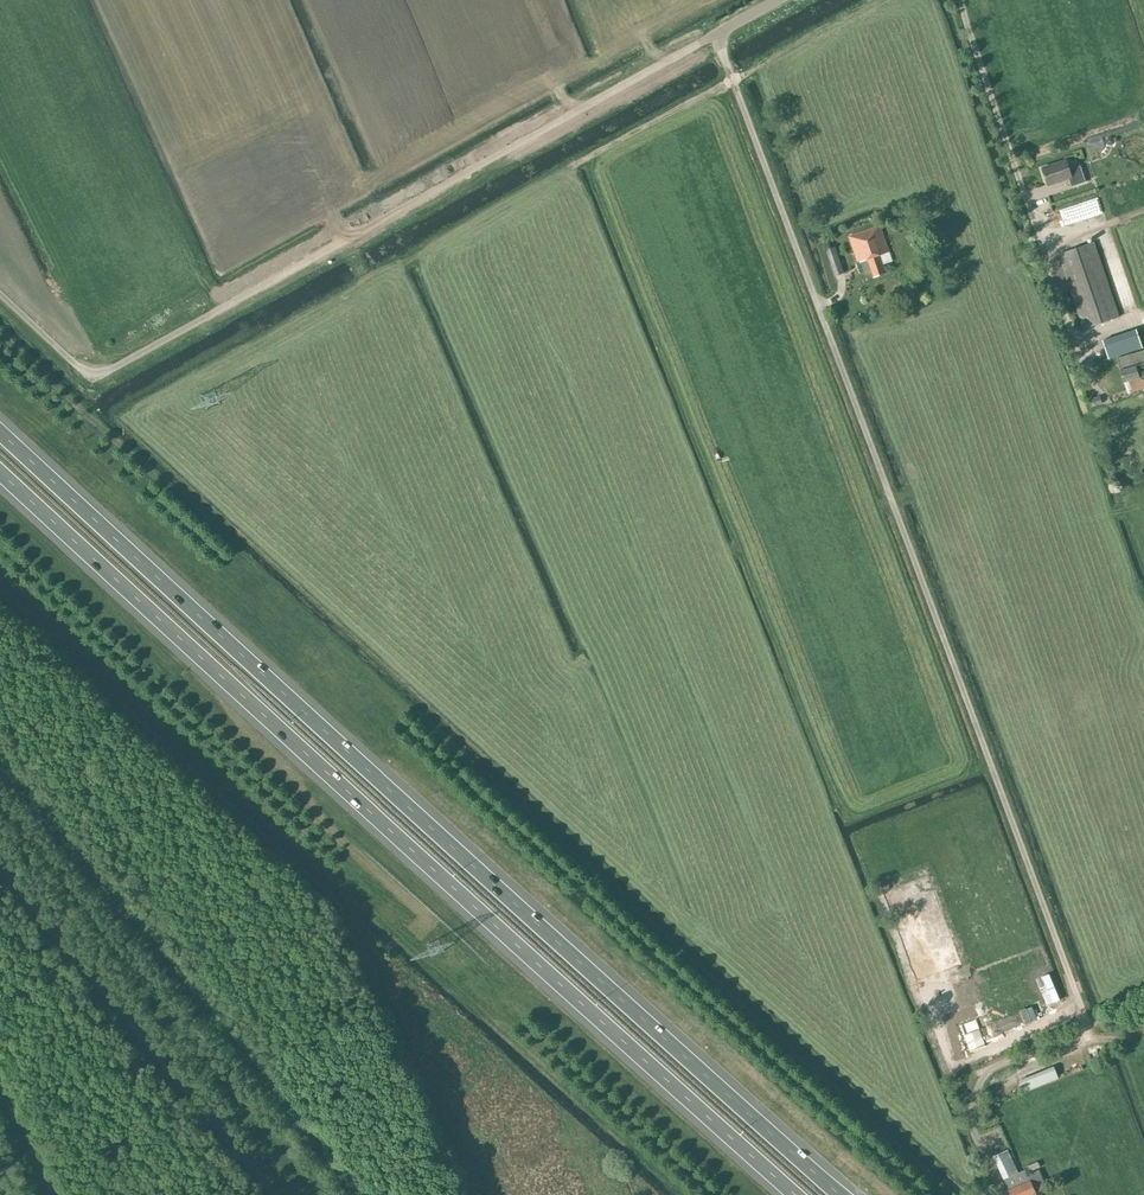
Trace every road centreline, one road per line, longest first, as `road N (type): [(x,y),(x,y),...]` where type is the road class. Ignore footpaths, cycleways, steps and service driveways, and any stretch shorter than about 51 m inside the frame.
road 1 (motorway): [(841,1194),(0,433)]
road 2 (motorway): [(0,475),(795,1194)]
road 3 (unclassified): [(1087,1025),(713,36)]
road 4 (unclassified): [(713,36),(95,379)]
road 5 (track): [(998,1194),(972,1121),(981,1082),(1083,1038),(1087,1025),(1143,1005)]

